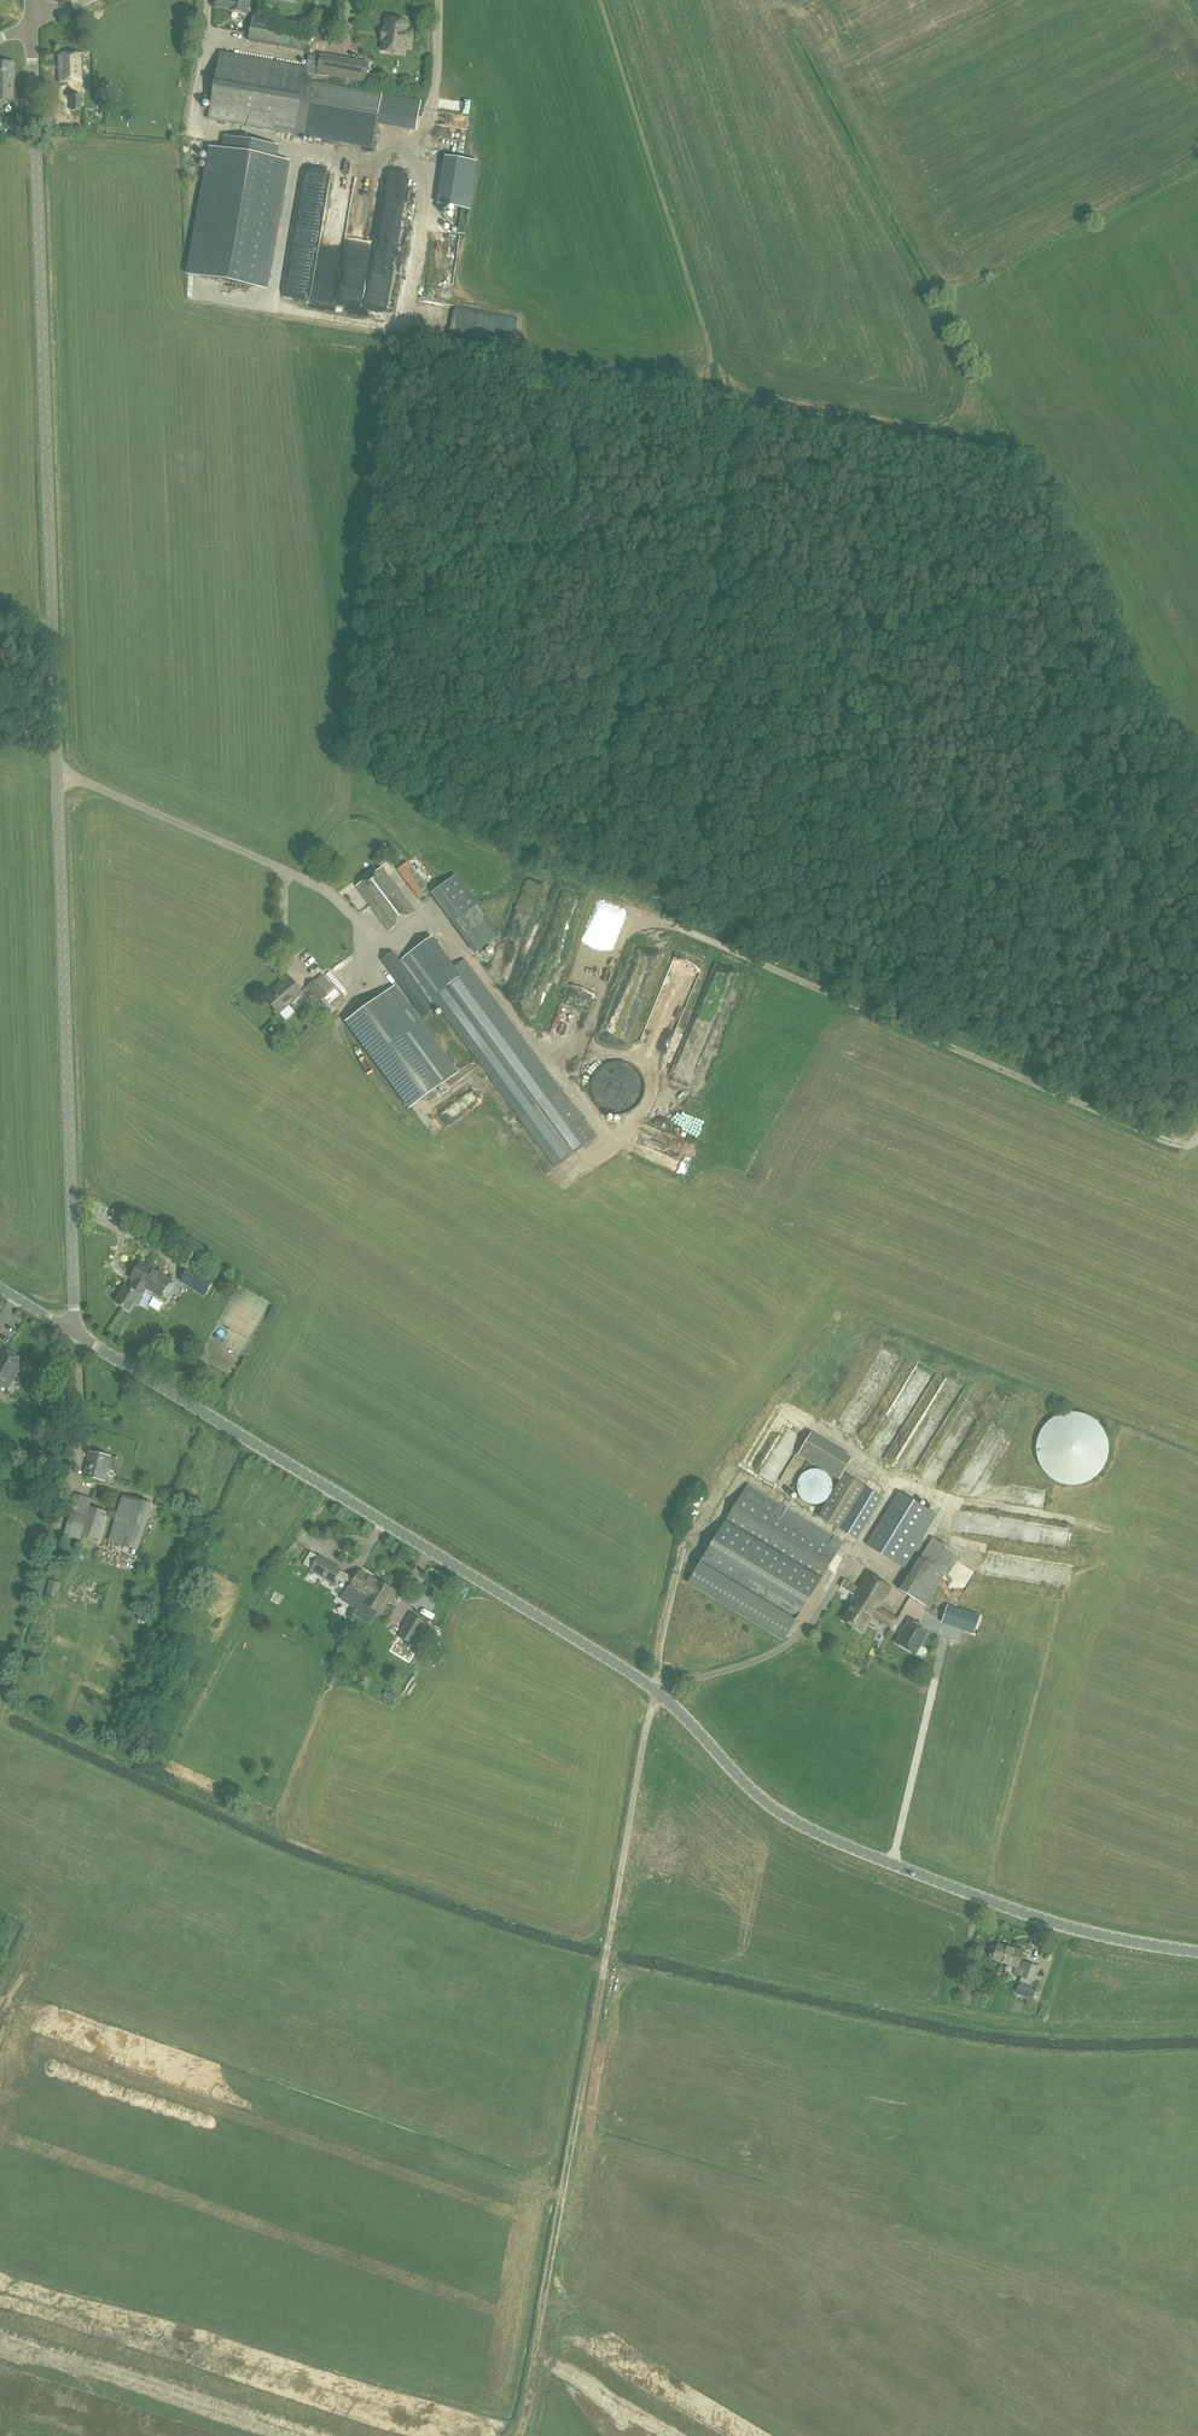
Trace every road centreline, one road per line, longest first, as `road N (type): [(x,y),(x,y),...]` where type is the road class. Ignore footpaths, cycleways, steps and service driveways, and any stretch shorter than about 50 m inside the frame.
road 1 (unclassified): [(76,1334),(31,24)]
road 2 (tertiary): [(1197,1953),(1050,1923),(806,1829),(730,1770),(656,1687),(76,1334)]
road 3 (track): [(516,2426),(656,1687)]
road 4 (track): [(656,1687),(682,1547),(732,1469)]

